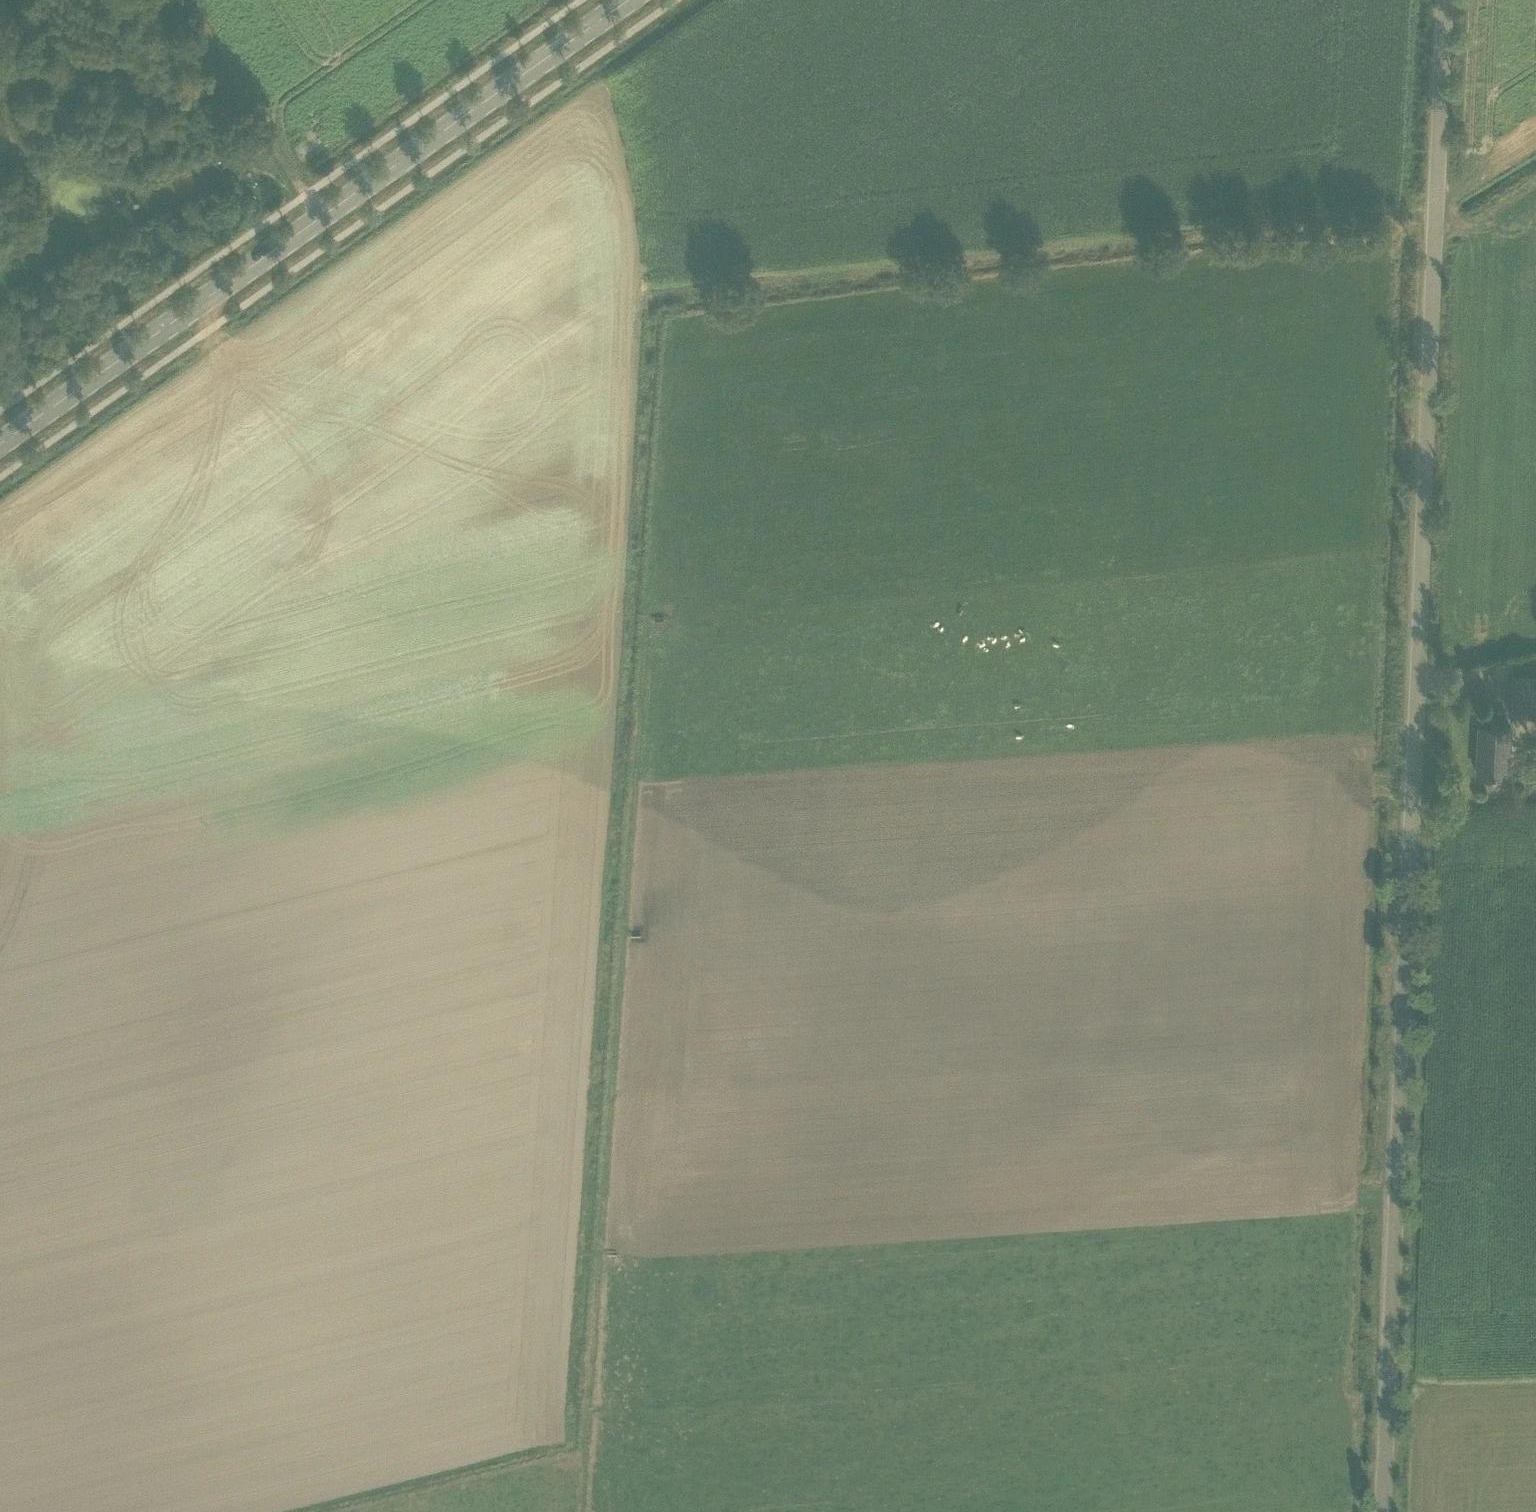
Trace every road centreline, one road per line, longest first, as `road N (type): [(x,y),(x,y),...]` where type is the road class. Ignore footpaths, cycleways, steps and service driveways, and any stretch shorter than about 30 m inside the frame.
road 1 (unclassified): [(1393,1511),(1450,0)]
road 2 (tertiary): [(0,444),(628,0)]

